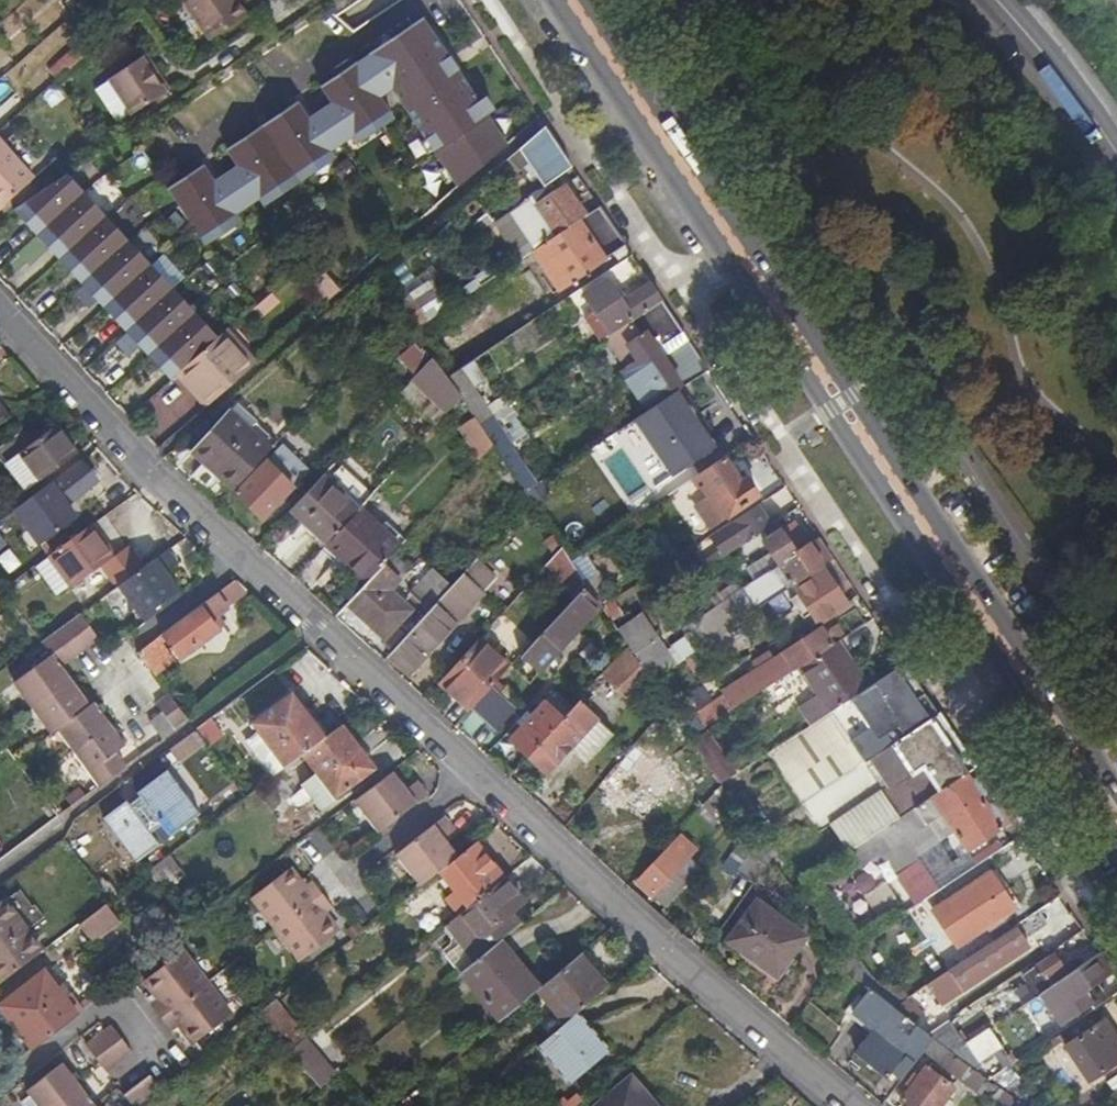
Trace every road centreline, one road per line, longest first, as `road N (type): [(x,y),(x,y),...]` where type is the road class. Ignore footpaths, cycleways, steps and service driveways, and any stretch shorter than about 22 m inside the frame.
road 1 (residential): [(0,300),(150,463),(317,623),(853,1105)]
road 2 (primary): [(1116,812),(572,0)]
road 3 (unclassified): [(1116,157),(995,0)]

